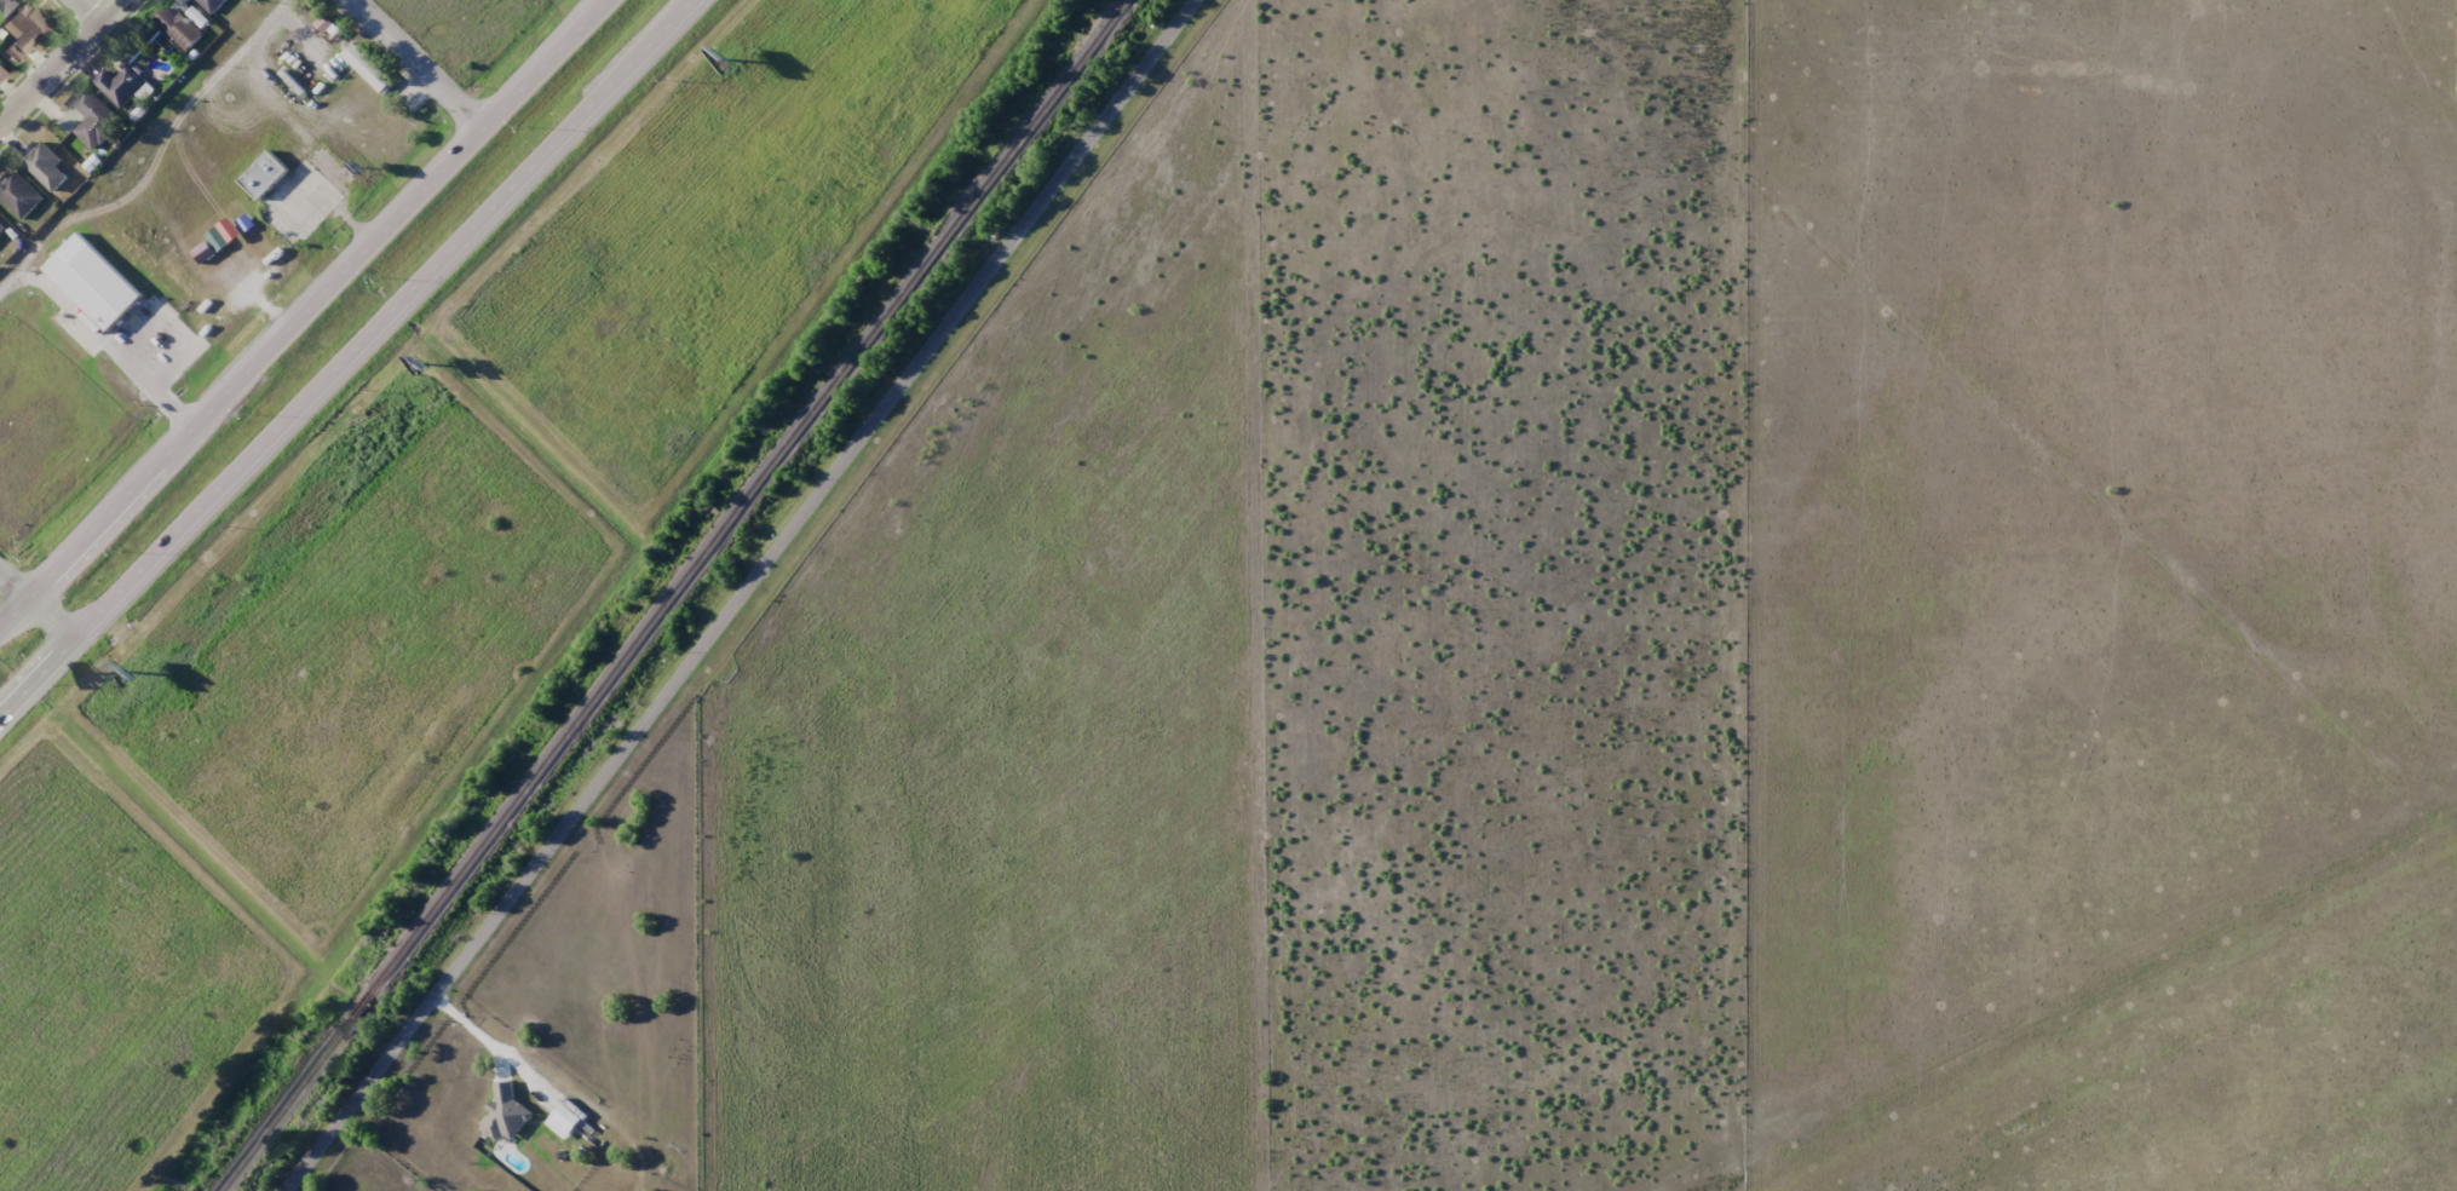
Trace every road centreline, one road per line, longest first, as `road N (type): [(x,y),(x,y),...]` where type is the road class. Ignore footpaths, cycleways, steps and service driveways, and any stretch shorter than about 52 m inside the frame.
road 1 (residential): [(283,1190),(1174,25)]
road 2 (trunk): [(70,639),(694,0)]
road 3 (trunk): [(612,0),(27,600)]
road 4 (residential): [(348,0),(481,128)]
road 5 (residential): [(122,0),(0,127)]

